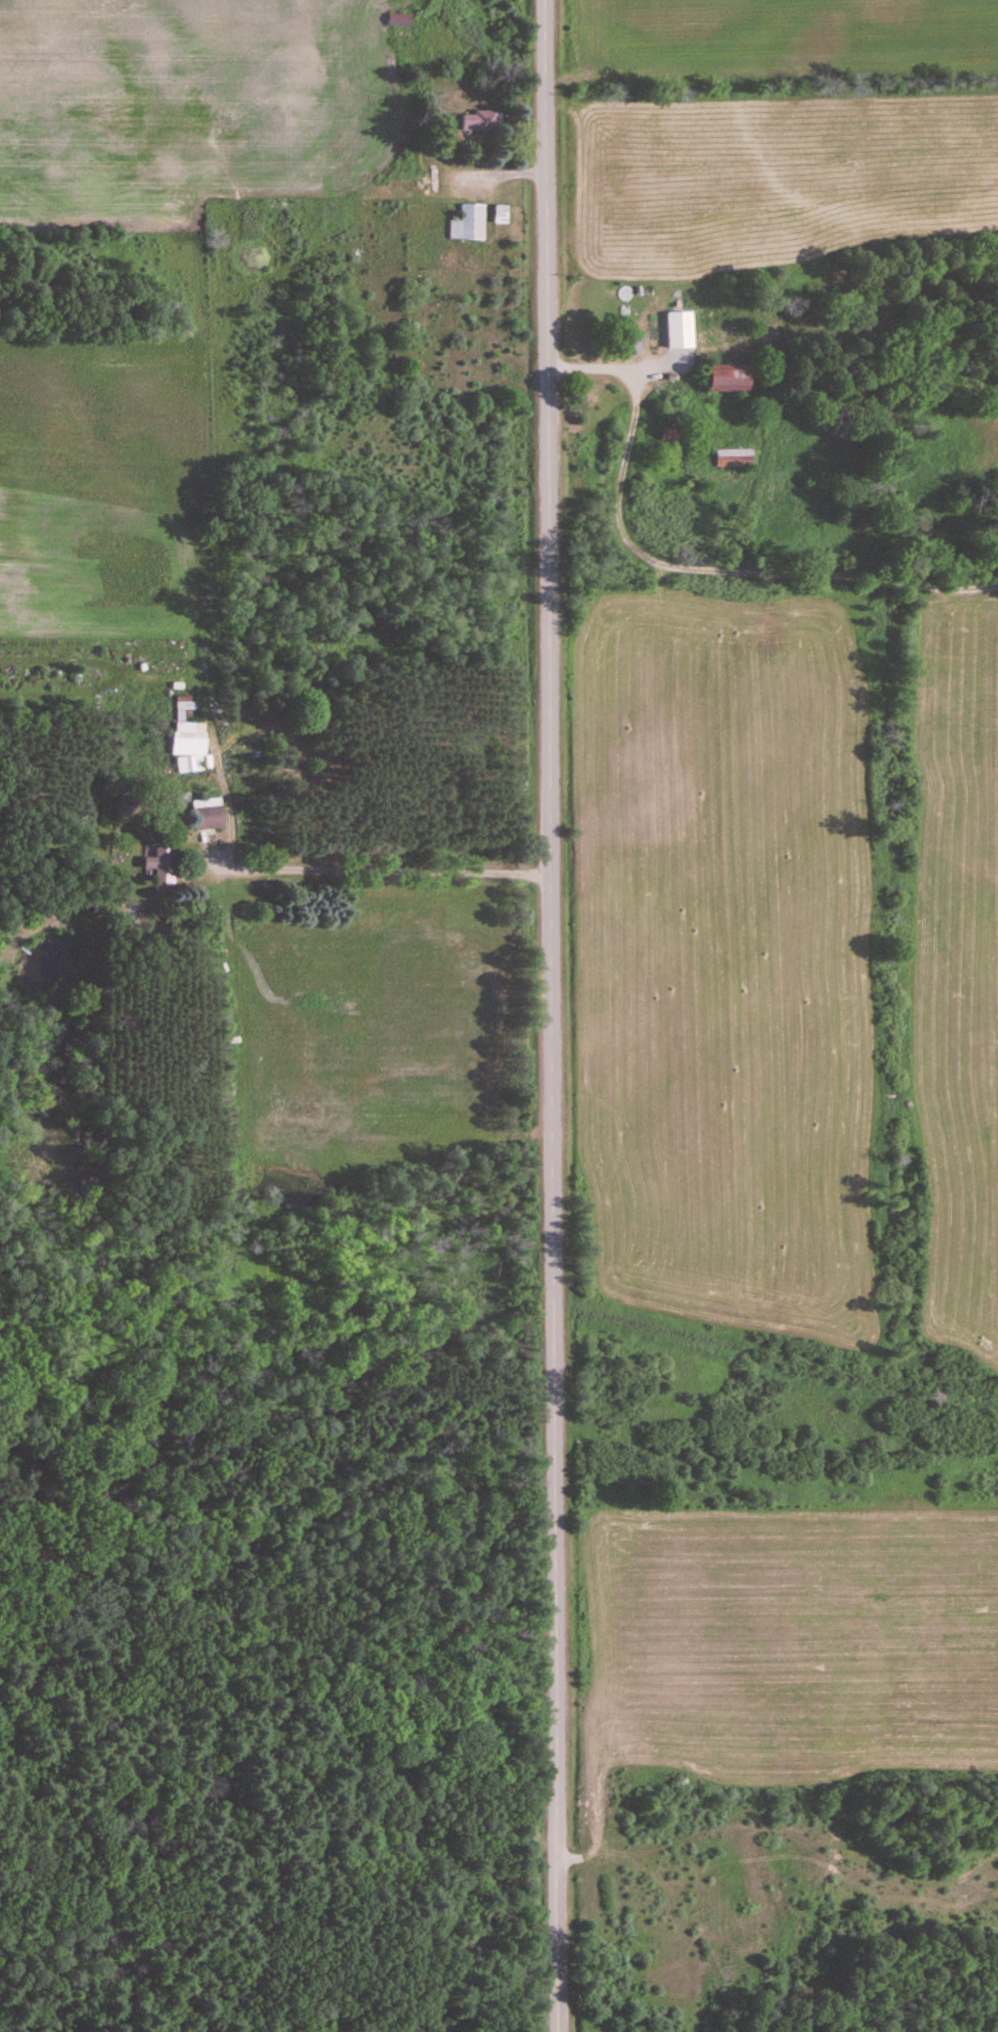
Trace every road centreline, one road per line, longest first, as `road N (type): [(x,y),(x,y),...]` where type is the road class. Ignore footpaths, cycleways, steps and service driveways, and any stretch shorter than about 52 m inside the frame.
road 1 (residential): [(556,2031),(543,0)]

